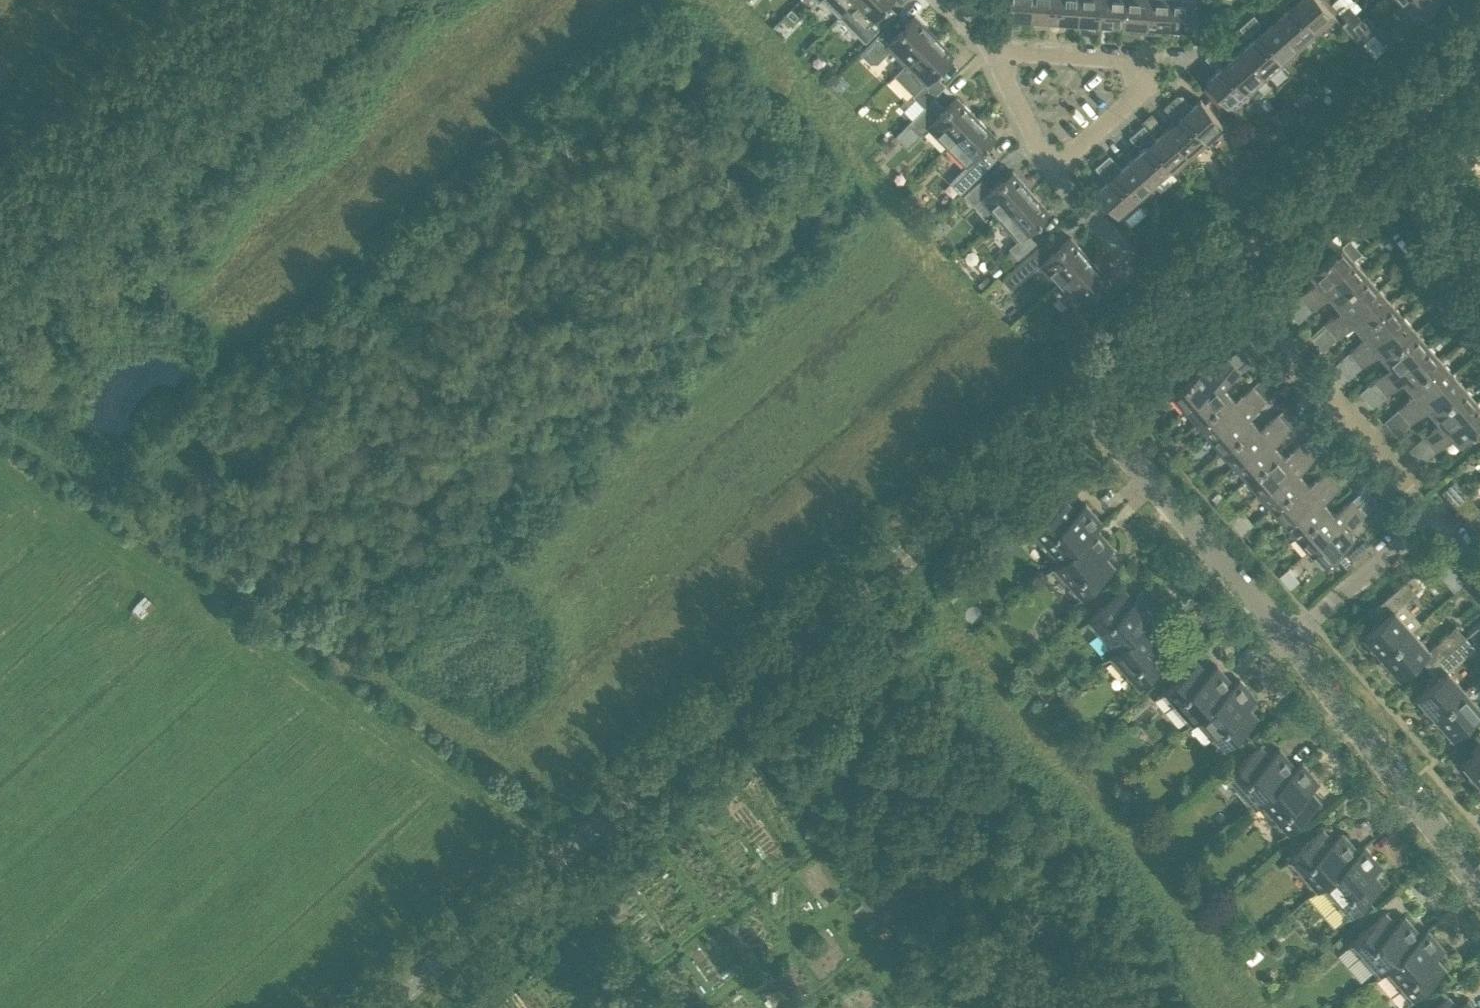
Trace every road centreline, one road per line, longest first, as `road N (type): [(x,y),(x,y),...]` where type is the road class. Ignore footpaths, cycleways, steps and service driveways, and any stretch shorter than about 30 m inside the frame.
road 1 (tertiary): [(389,1007),(1080,402)]
road 2 (track): [(572,806),(0,425)]
road 3 (tertiary): [(1080,402),(1479,52)]
road 4 (residential): [(1287,640),(1080,402)]
road 5 (residential): [(1479,888),(1287,640)]
road 6 (residential): [(993,52),(1137,61),(1143,89),(1058,165),(1040,151)]
road 7 (residential): [(1432,515),(1263,323)]
road 8 (residential): [(1287,640),(1432,515)]

